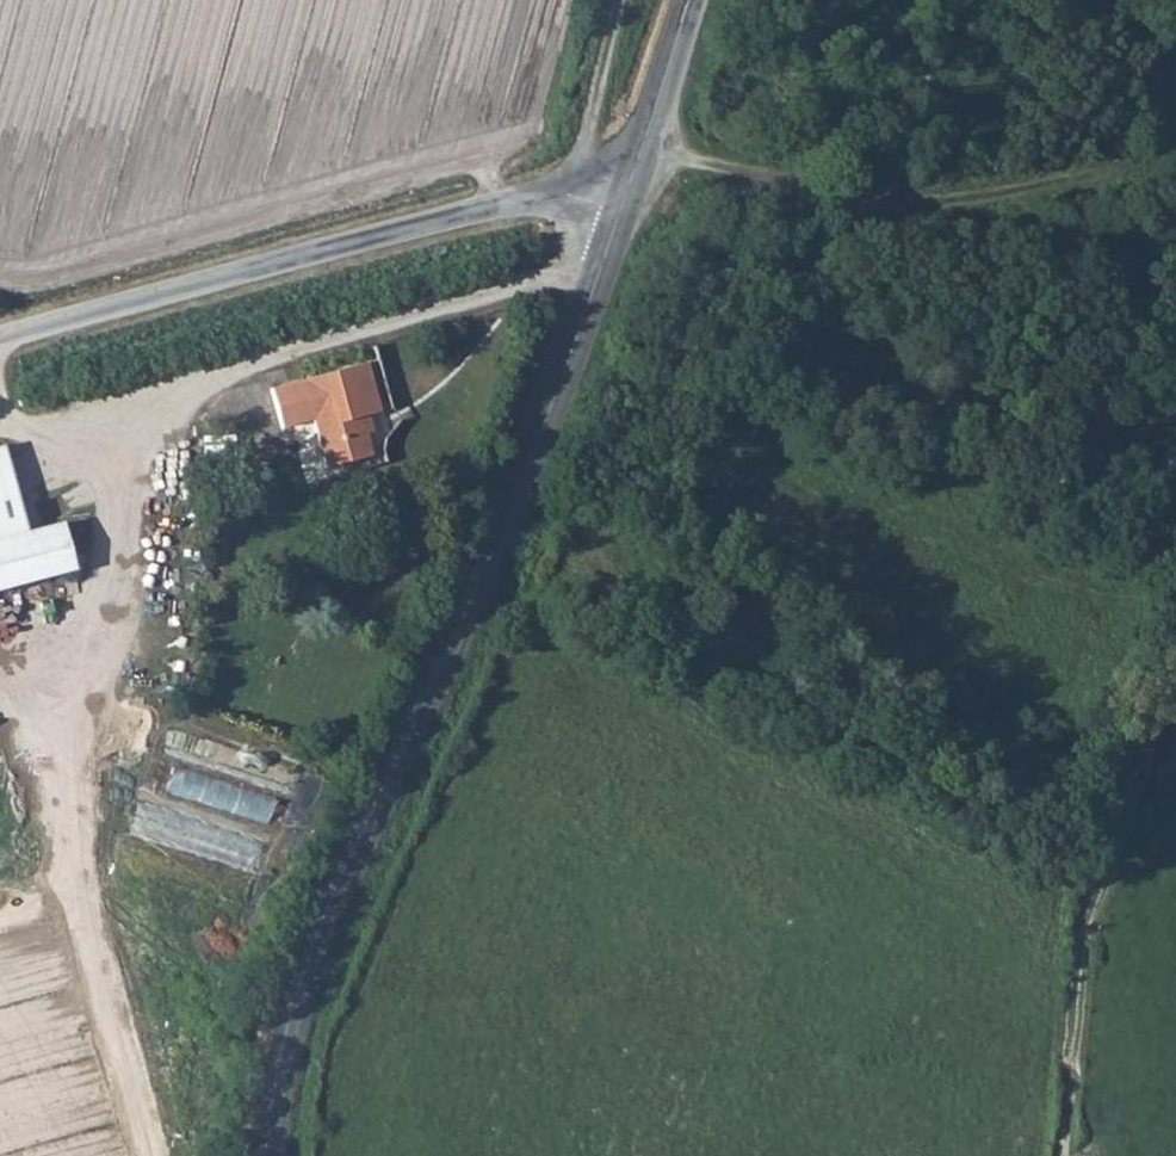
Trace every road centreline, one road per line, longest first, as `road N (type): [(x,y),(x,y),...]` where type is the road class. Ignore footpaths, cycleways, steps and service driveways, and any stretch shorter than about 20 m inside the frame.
road 1 (track): [(150,1155),(83,901),(83,793),(126,449),(213,374),(547,286),(624,0)]
road 2 (secondary): [(266,1155),(278,1061),(302,965),(481,579),(623,209)]
road 3 (track): [(705,172),(720,399),(764,454),(927,538),(1175,611)]
road 4 (unclassified): [(0,339),(503,201),(568,192),(623,209)]
road 5 (track): [(641,156),(879,210),(974,208),(1169,168)]
road 6 (track): [(1067,1155),(1085,922),(1175,692)]
road 7 (secondary): [(623,209),(689,0)]

